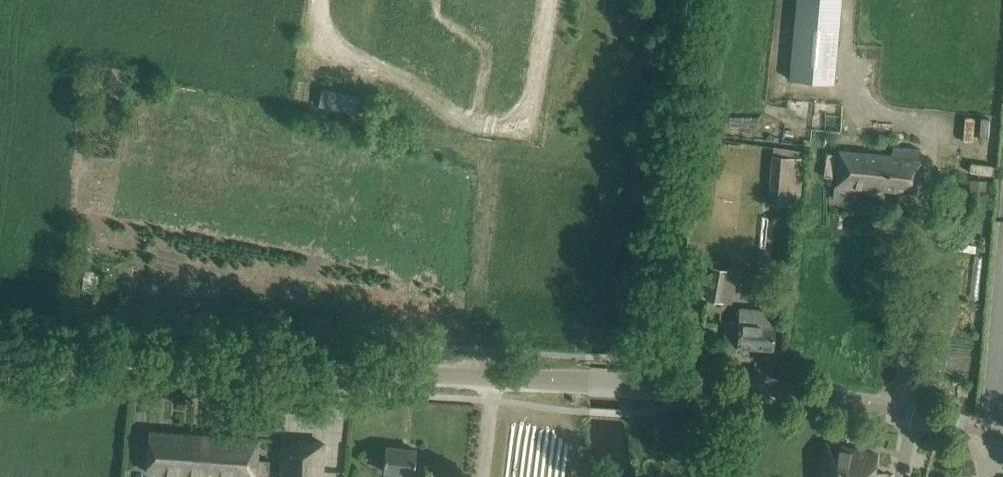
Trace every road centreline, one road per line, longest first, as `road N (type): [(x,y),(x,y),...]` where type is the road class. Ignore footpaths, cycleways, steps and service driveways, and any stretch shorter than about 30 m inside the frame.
road 1 (secondary): [(0,353),(589,381)]
road 2 (secondary): [(1002,438),(782,393),(589,381)]
road 3 (track): [(470,378),(490,190),(481,161),(377,126),(363,109)]

